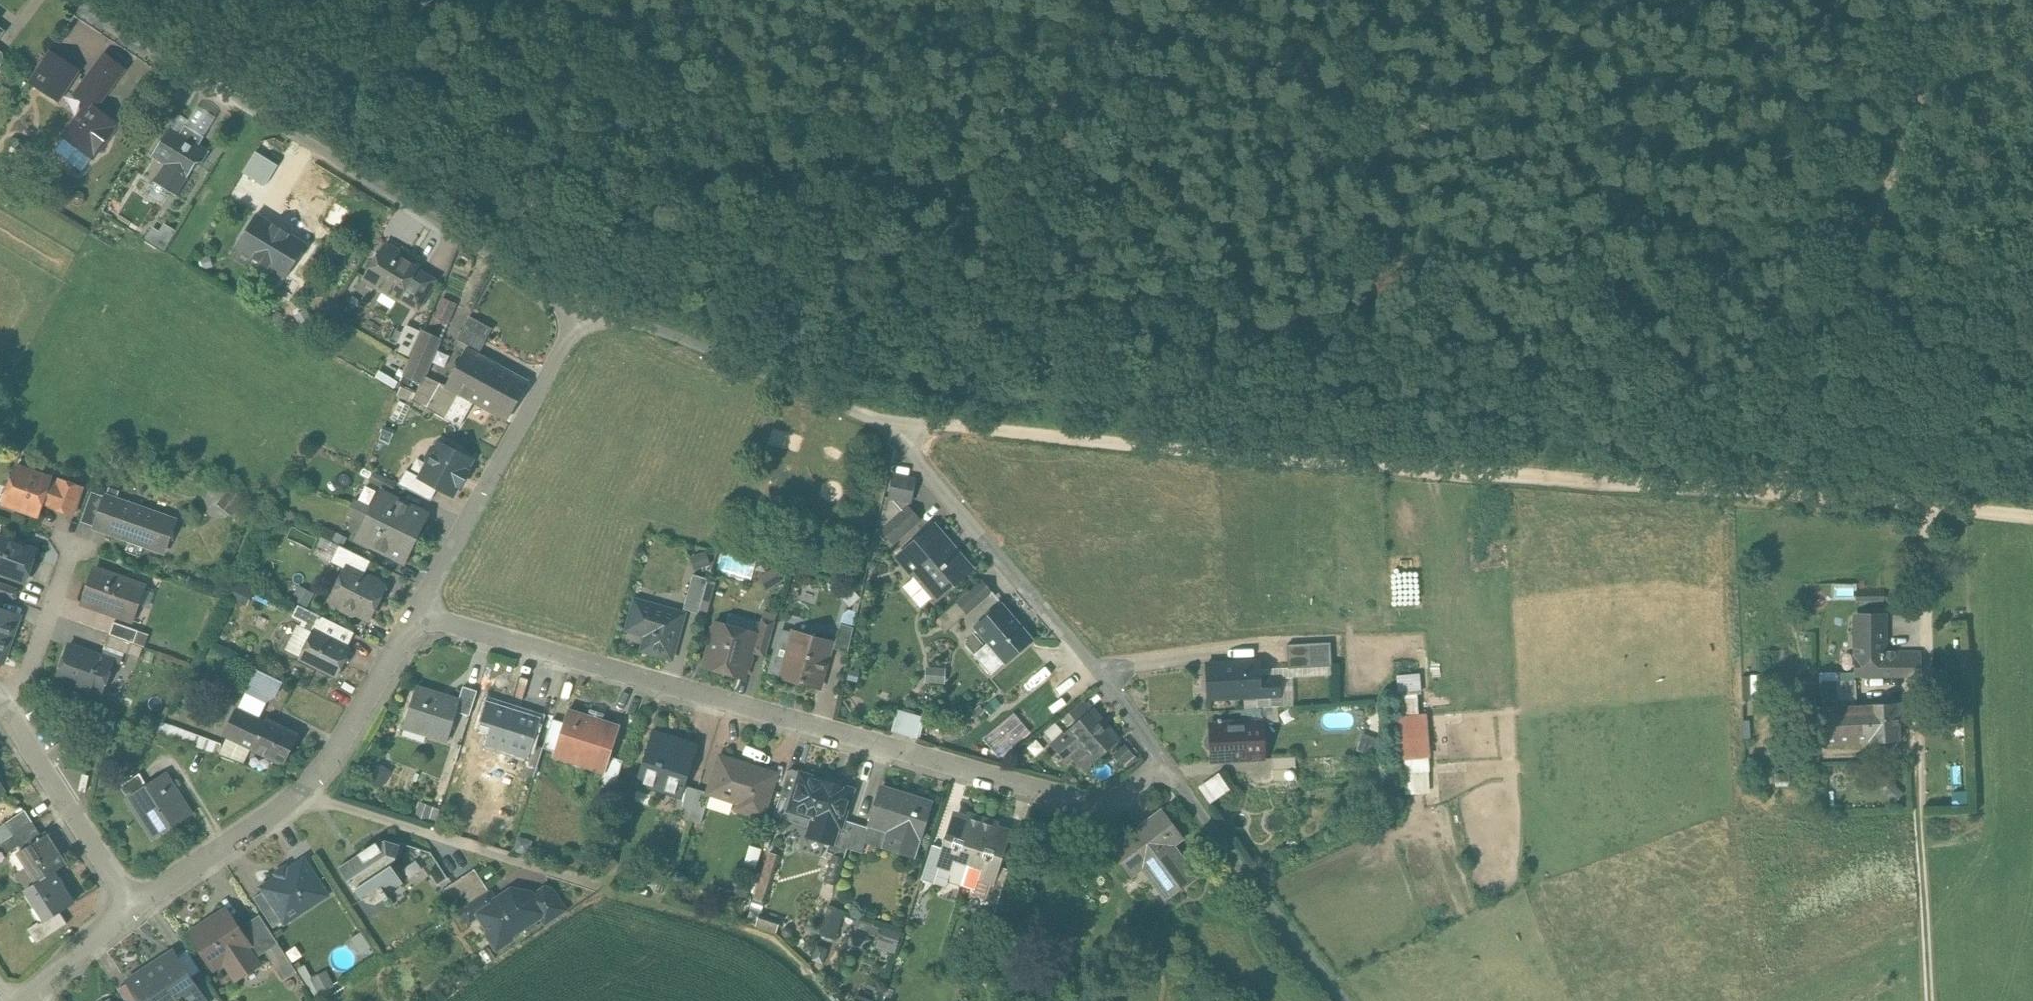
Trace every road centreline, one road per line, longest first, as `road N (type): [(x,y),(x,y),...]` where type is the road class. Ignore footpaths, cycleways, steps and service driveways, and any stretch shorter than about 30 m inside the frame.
road 1 (residential): [(591,304),(878,409),(927,456),(1163,761),(1135,790),(1100,804),(416,617)]
road 2 (track): [(878,409),(1387,460),(2032,508)]
road 3 (track): [(1819,295),(1564,172),(1074,0)]
road 4 (residential): [(92,0),(225,91),(591,304)]
road 5 (residential): [(416,617),(327,771),(138,908)]
road 6 (residential): [(591,304),(416,617)]
road 7 (track): [(1939,0),(1819,295)]
road 8 (track): [(1163,761),(1347,1000)]
road 9 (residential): [(0,702),(11,706),(138,908)]
road 10 (track): [(2032,312),(1819,295)]
road 11 (track): [(1819,295),(1765,489)]
road 12 (residential): [(138,908),(71,951),(19,1000)]
road 13 (track): [(273,116),(335,0)]

